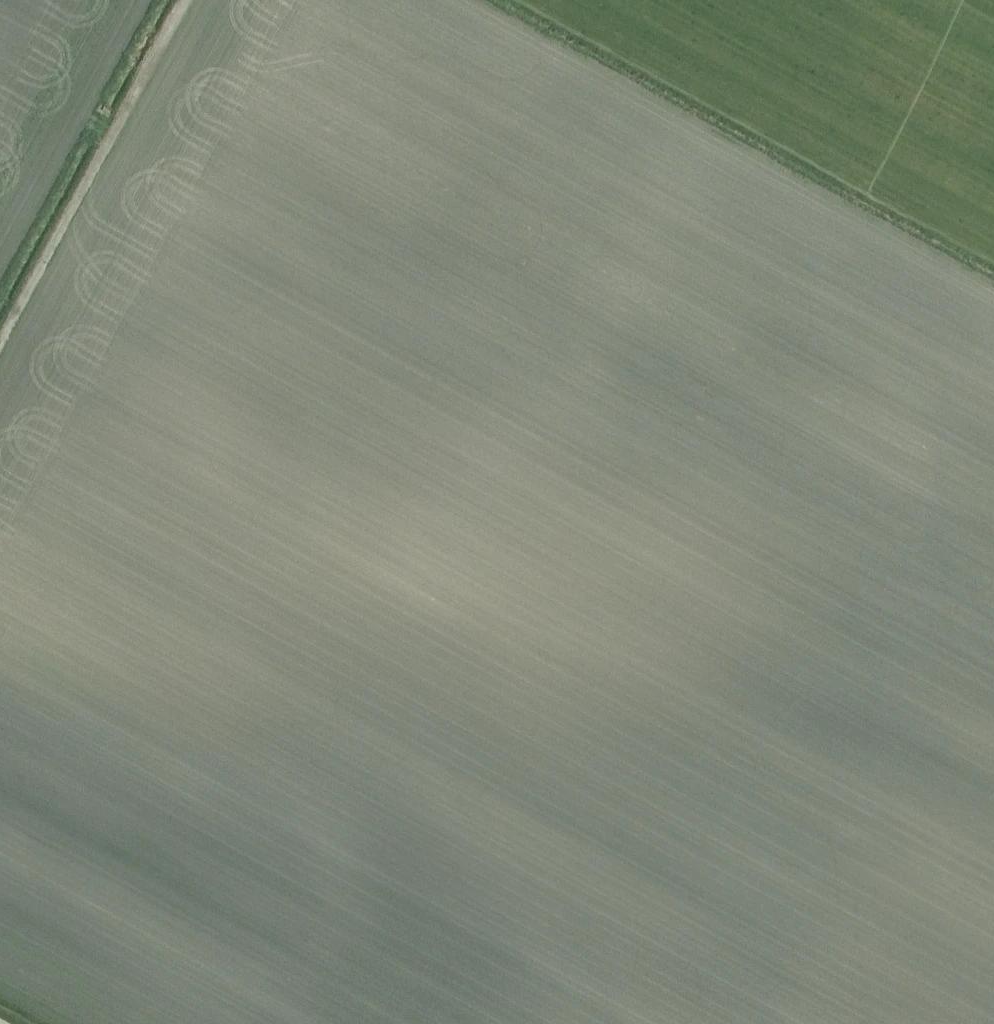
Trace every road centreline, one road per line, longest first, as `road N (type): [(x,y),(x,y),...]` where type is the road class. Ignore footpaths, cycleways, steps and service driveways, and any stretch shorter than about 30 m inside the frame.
road 1 (track): [(187,0),(0,348)]

